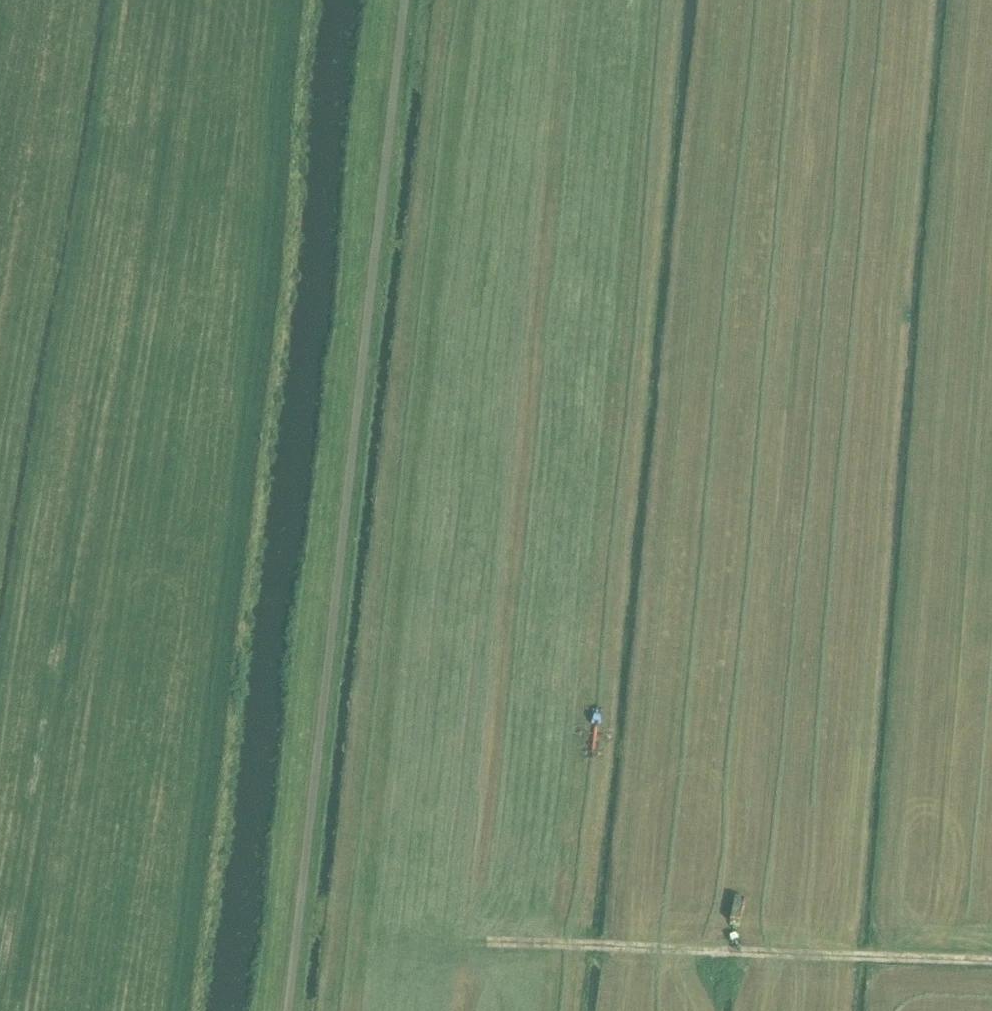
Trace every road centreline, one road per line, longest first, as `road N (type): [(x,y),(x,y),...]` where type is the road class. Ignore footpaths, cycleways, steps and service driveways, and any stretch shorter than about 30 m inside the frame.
road 1 (track): [(991,963),(487,945)]

